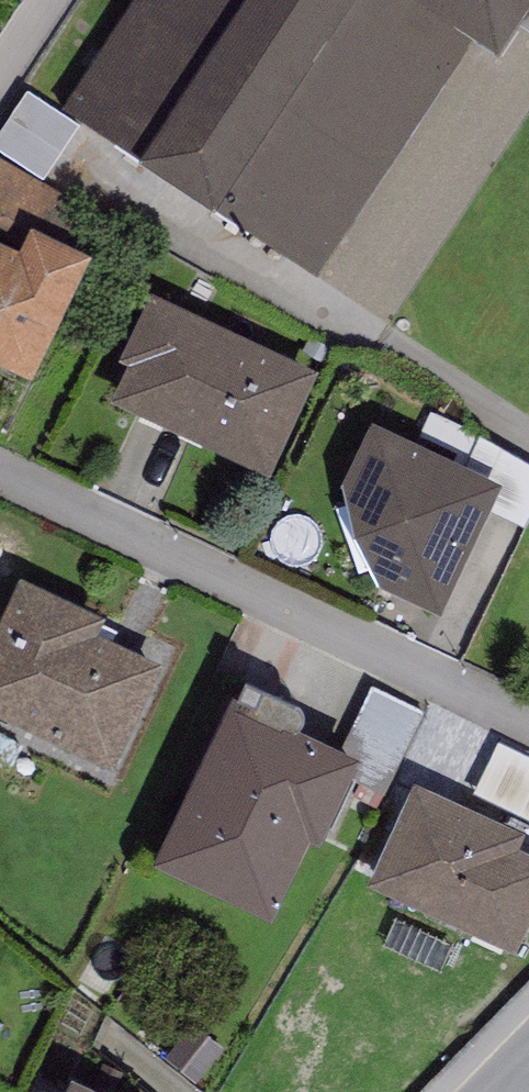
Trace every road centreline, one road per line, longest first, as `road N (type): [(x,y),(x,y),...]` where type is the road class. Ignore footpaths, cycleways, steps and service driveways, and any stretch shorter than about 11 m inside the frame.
road 1 (residential): [(528,748),(0,487)]

